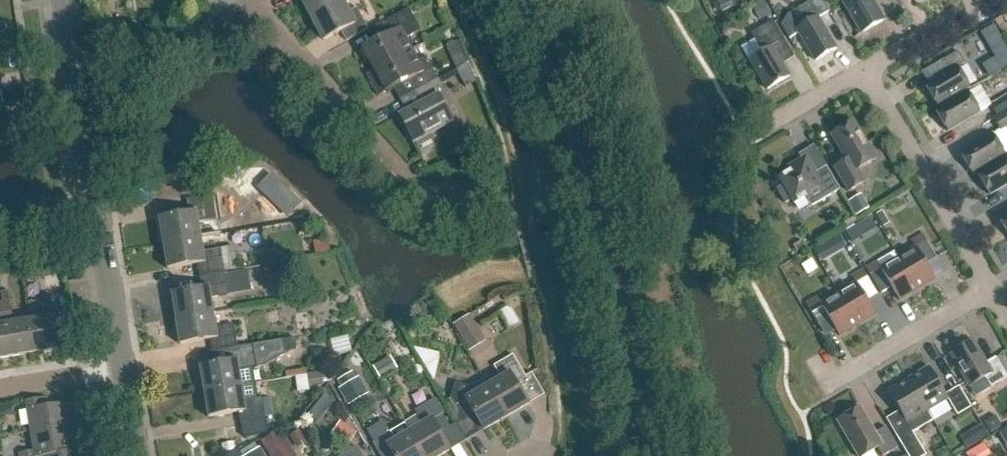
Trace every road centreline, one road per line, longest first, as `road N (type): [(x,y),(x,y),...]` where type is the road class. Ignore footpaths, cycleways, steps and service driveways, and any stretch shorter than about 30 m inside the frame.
road 1 (secondary): [(644,455),(598,216),(524,0)]
road 2 (residential): [(123,374),(69,0)]
road 3 (residential): [(451,201),(419,189),(251,0)]
road 4 (residential): [(994,290),(871,71)]
road 5 (residential): [(994,290),(827,388)]
road 6 (residential): [(871,71),(997,0)]
road 7 (residential): [(0,393),(123,374)]

